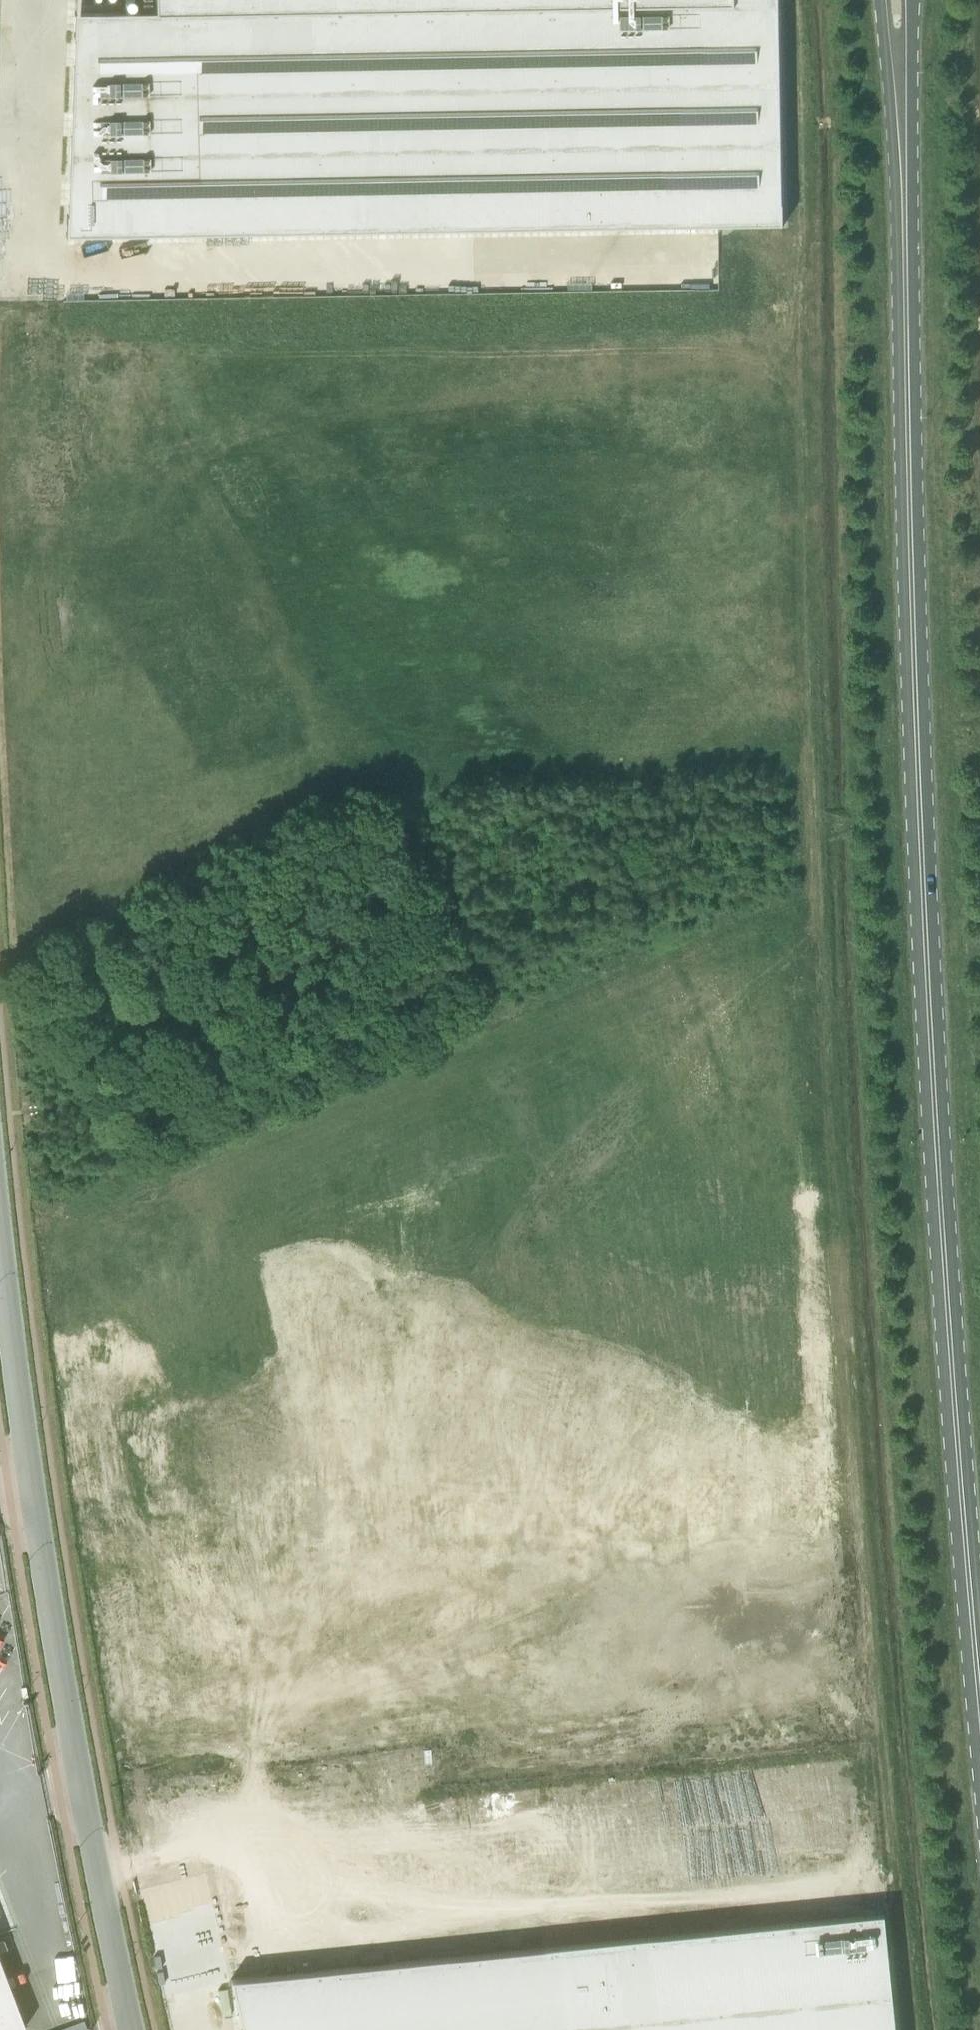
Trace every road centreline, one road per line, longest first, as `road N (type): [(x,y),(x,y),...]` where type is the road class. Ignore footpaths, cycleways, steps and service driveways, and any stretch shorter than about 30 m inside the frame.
road 1 (primary): [(905,254),(933,1087),(979,1673)]
road 2 (unclassified): [(0,1198),(80,1780),(132,2029)]
road 3 (primary): [(881,0),(905,254)]
road 4 (primary): [(905,254),(911,0)]

